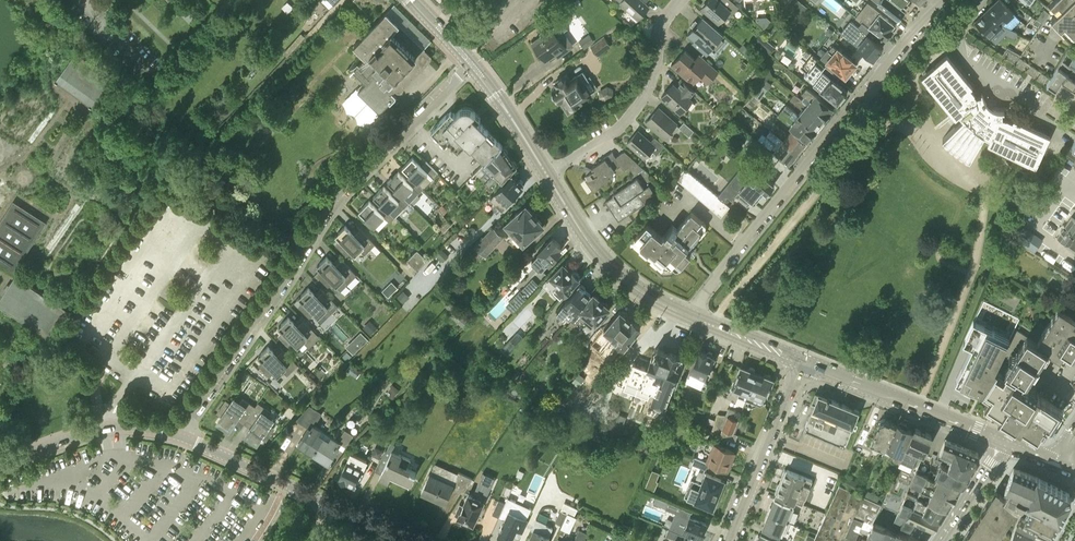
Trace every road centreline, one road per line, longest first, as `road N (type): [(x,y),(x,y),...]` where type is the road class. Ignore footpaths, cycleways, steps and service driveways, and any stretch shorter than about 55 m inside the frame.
road 1 (residential): [(471,60),(333,203),(177,436)]
road 2 (unclassified): [(686,314),(866,86),(946,0)]
road 3 (tertiary): [(410,540),(177,436)]
road 4 (residential): [(547,174),(634,110),(661,31),(683,0)]
road 5 (secondary): [(1003,442),(802,360)]
road 6 (secondary): [(686,314),(646,295),(602,258),(547,174)]
road 7 (secondary): [(728,540),(802,360)]
road 8 (tertiary): [(0,464),(107,426),(177,436)]
road 9 (secondary): [(547,174),(471,60)]
road 10 (secondary): [(802,360),(686,314)]

